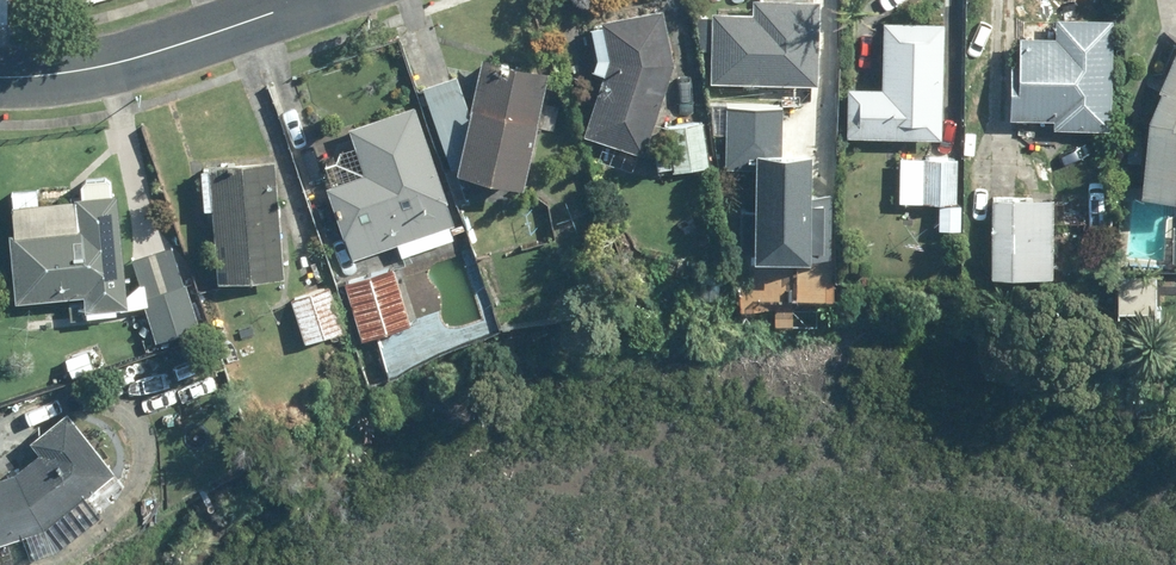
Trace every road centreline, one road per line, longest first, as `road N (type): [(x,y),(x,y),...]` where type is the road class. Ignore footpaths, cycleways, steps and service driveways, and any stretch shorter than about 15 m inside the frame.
road 1 (residential): [(315,0),(104,71),(0,75)]

